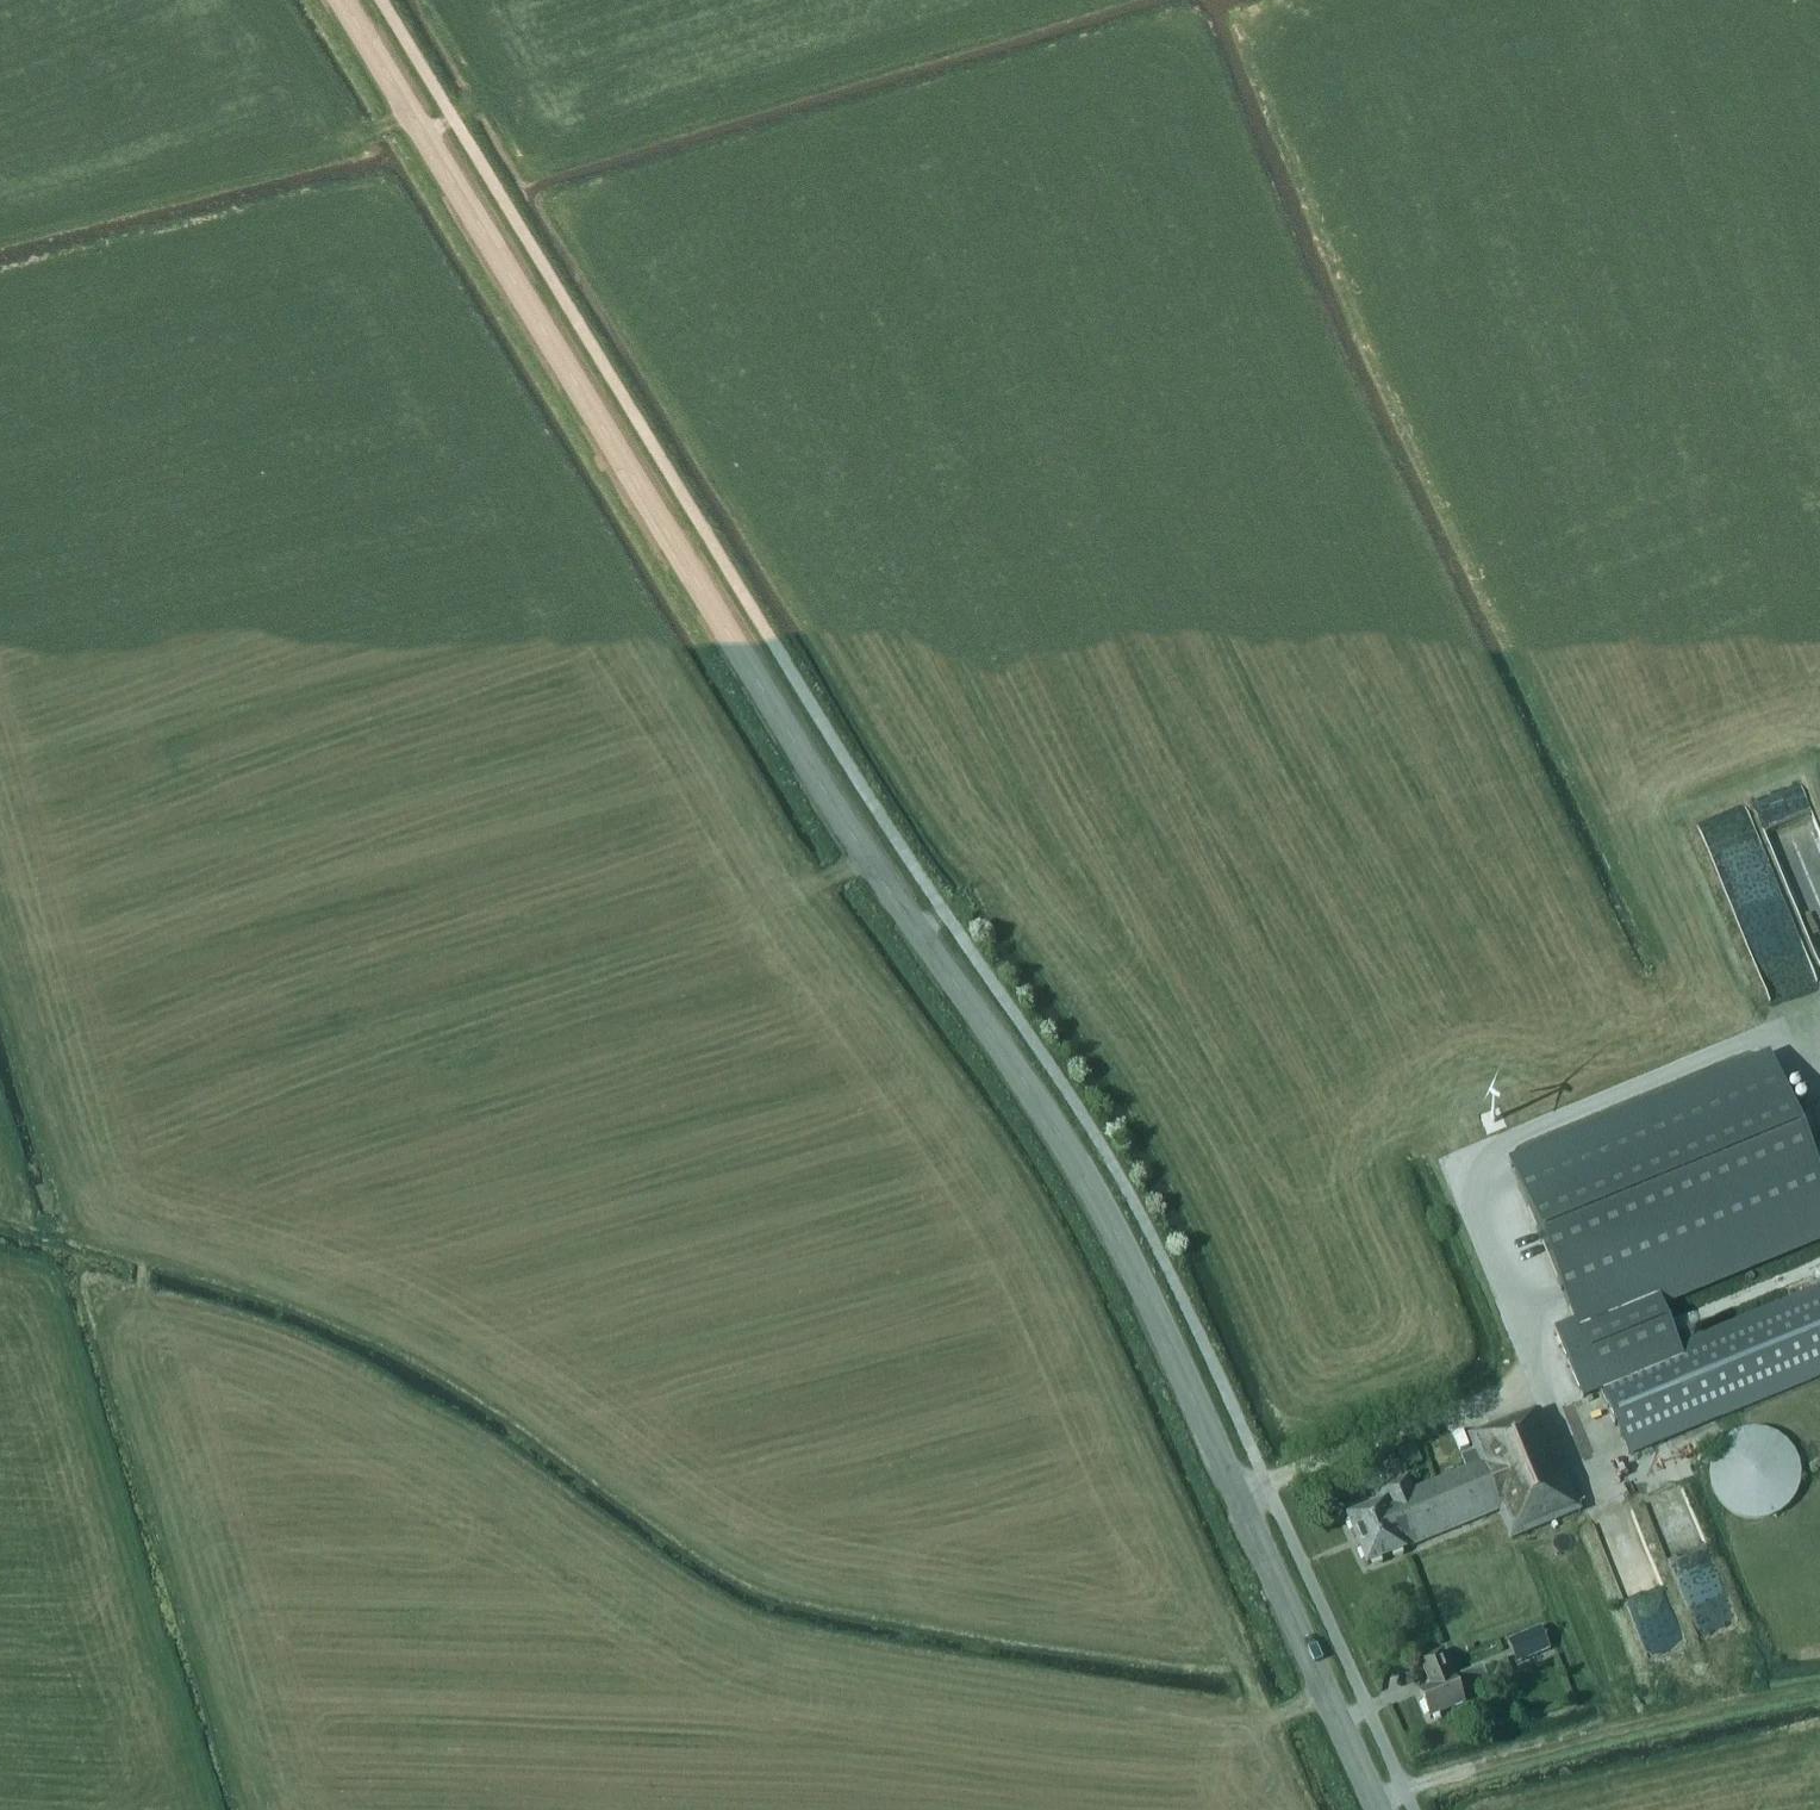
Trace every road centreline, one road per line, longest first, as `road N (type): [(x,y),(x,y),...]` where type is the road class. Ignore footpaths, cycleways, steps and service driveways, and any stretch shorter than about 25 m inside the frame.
road 1 (secondary): [(1236,1496),(1127,1257),(1062,1140),(843,819),(343,0)]
road 2 (secondary): [(1377,1809),(1236,1496)]

